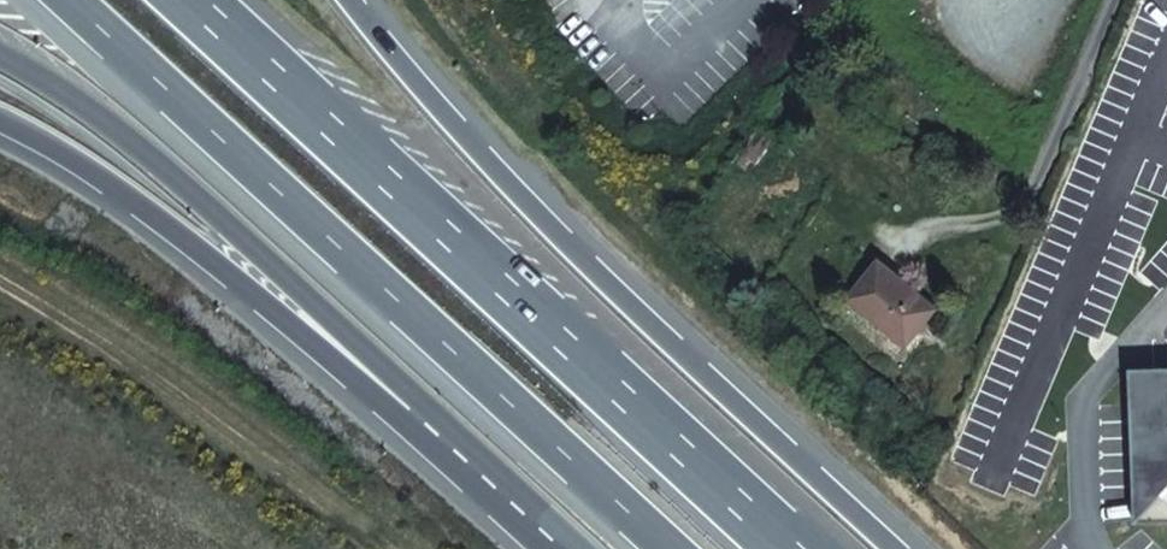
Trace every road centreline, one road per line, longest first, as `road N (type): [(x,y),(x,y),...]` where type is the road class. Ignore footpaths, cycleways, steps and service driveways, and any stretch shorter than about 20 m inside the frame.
road 1 (motorway): [(790,548),(192,0)]
road 2 (motorway): [(83,0),(678,548)]
road 3 (motorway): [(893,548),(499,171),(351,0)]
road 4 (motorway): [(0,46),(149,144),(499,472)]
road 5 (motorway): [(0,120),(133,201),(392,409),(499,472)]

